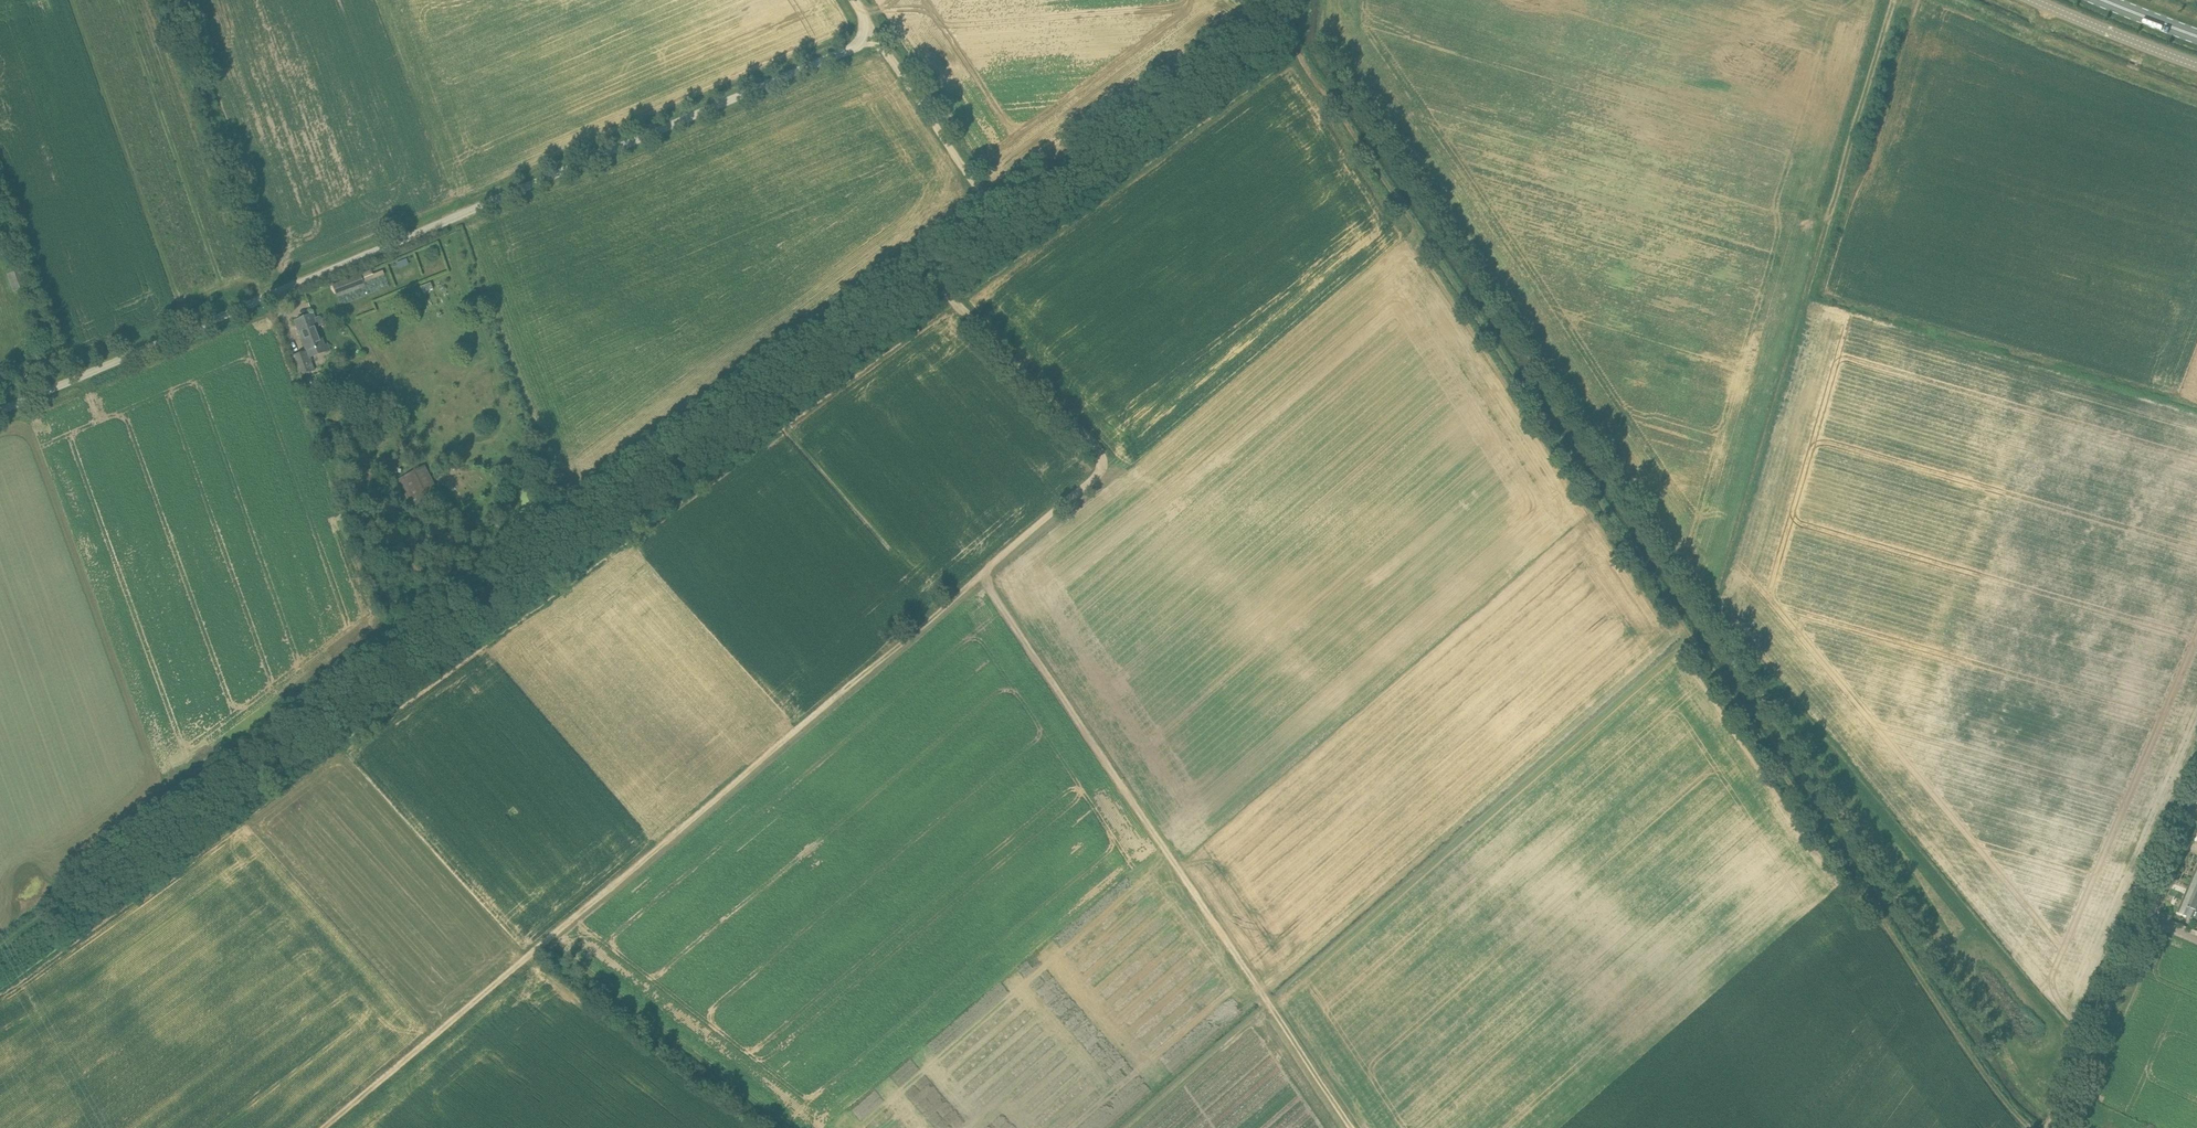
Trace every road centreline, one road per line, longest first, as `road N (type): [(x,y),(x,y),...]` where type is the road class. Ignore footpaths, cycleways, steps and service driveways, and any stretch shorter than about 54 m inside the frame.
road 1 (track): [(1289,16),(1293,62),(1953,1043),(2035,1127)]
road 2 (track): [(921,277),(1101,457),(1080,487),(321,1127)]
road 3 (track): [(0,949),(921,277)]
road 4 (unclassified): [(0,411),(859,47),(868,27),(856,0)]
road 5 (track): [(1728,545),(1894,0)]
road 6 (track): [(1037,668),(1349,1127)]
road 7 (unclassified): [(2047,1127),(2196,796)]
road 8 (track): [(1289,16),(995,226)]
road 9 (track): [(868,27),(954,148),(995,226)]
road 10 (tertiary): [(2037,0),(2196,61)]

